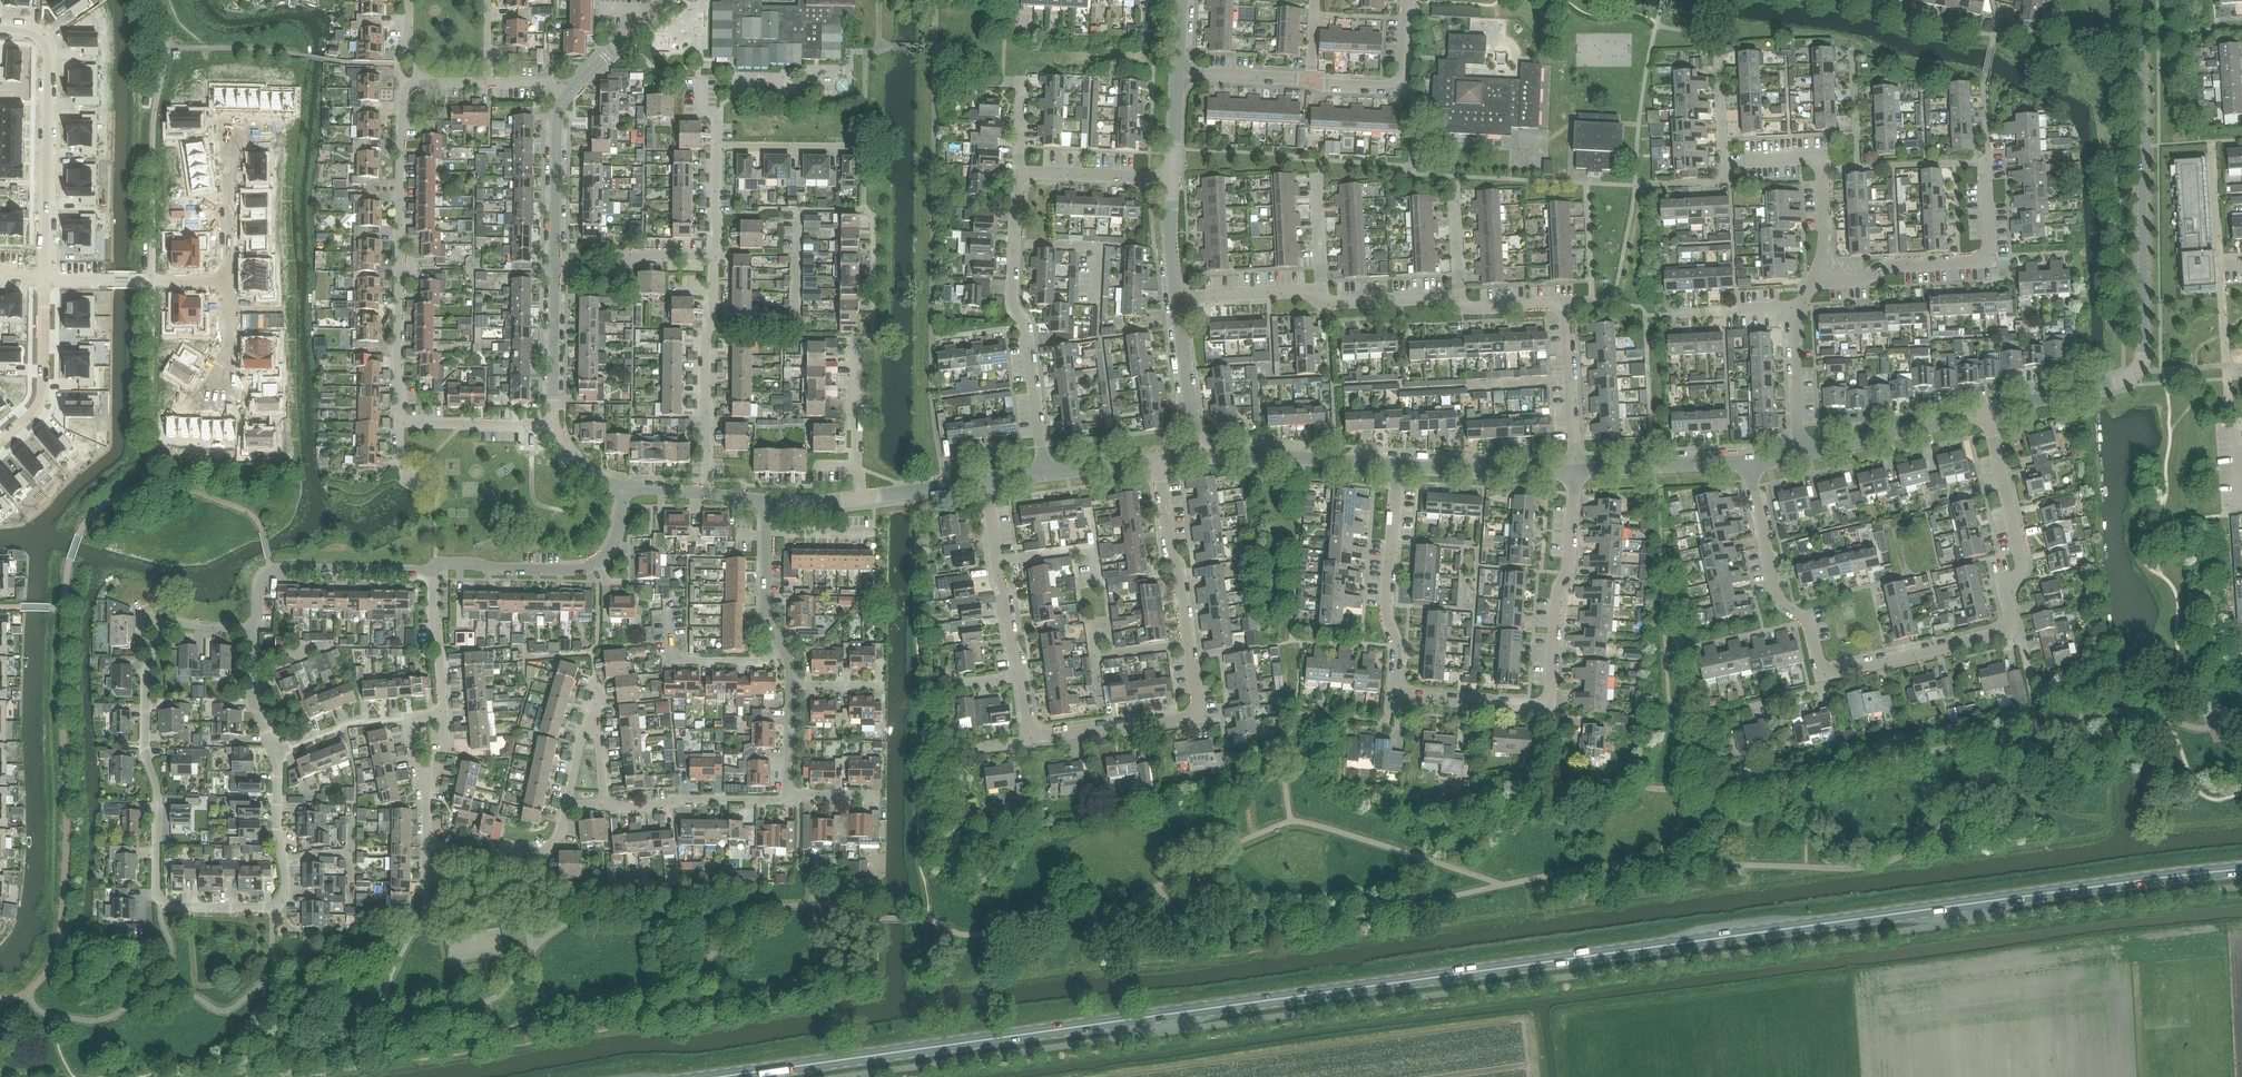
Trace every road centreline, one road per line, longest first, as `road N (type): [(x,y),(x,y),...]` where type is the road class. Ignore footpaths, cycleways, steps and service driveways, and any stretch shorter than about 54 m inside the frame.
road 1 (primary): [(720,1076),(2241,869)]
road 2 (residential): [(1749,461),(1780,600),(1806,620),(1822,667),(1834,673),(2009,628),(2006,596),(2022,563),(1988,412)]
road 3 (residential): [(1574,468),(1551,693),(1540,706),(1409,696),(1396,686),(1398,652),(1386,621),(1397,465)]
road 4 (residential): [(1988,412),(2122,381),(2139,370),(2140,0)]
road 5 (residential): [(1034,735),(1194,713),(1181,571),(1169,549),(1156,459)]
road 6 (residential): [(162,903),(157,793),(144,754),(155,651),(175,623),(253,630)]
road 7 (residential): [(422,82),(405,94),(401,125),(401,422)]
road 8 (residential): [(1177,72),(1392,86),(1405,78),(1408,0)]
road 9 (residential): [(1047,473),(1028,329),(1011,301),(1017,172)]
road 10 (residential): [(0,28),(37,32),(46,43),(42,280)]
road 11 (residential): [(1815,277),(1864,279),(1891,266),(1986,258),(1986,162)]
road 12 (residential): [(162,903),(279,904),(285,883),(275,753)]
road 13 (residential): [(1574,468),(1563,308),(1473,308),(1459,300)]
road 14 (residential): [(1034,735),(986,482)]
road 15 (residential): [(434,571),(448,563),(568,570),(598,562),(617,541),(625,486)]
road 16 (residential): [(253,630),(259,584),(273,571),(434,571)]
road 17 (residential): [(1815,277),(1825,225),(1818,161),(1724,160)]
road 18 (residential): [(1197,452),(1397,465)]
road 19 (residential): [(272,138),(221,137),(227,280)]
road 20 (residential): [(1804,453),(1988,412)]
road 21 (residential): [(227,280),(42,280)]
road 22 (residential): [(606,802),(789,793)]
road 23 (residential): [(716,256),(716,117),(701,105),(701,80)]
road 24 (residential): [(227,280),(232,401),(171,403)]
road 25 (residential): [(712,325),(794,323),(797,225)]
road 26 (residential): [(42,280),(41,396),(0,442)]
road 27 (residential): [(1397,465),(1574,468)]
road 28 (residential): [(410,721),(443,714),(434,571)]
road 29 (residential): [(1574,468),(1749,461)]
road 30 (residential): [(555,268),(556,135),(566,97)]
road 31 (residential): [(707,494),(705,333),(712,325)]
road 32 (residential): [(426,842),(532,860),(559,835),(566,809)]
road 33 (residential): [(606,802),(593,729),(582,736),(566,809)]
road 34 (residential): [(555,268),(716,256)]
road 35 (residential): [(554,426),(555,268)]
road 36 (residential): [(668,613),(674,658),(761,661),(783,650)]
road 37 (residential): [(1197,452),(1178,298)]
road 38 (residential): [(1171,178),(1017,172)]
road 39 (residential): [(783,650),(767,621),(766,501)]
road 40 (residential): [(554,426),(401,422)]
road 41 (residential): [(860,497),(854,345)]
road 42 (residential): [(1804,453),(1791,307)]
road 43 (residential): [(1178,298),(1320,294)]
road 44 (residential): [(1459,300),(1338,302),(1320,294)]
road 45 (residential): [(275,753),(339,727),(410,721)]
road 46 (residential): [(566,97),(664,0)]
road 47 (residential): [(275,753),(252,693),(253,630)]
road 48 (residential): [(860,497),(986,482)]
road 49 (residential): [(426,842),(425,787),(410,721)]
road 50 (residential): [(1178,298),(1171,178)]

